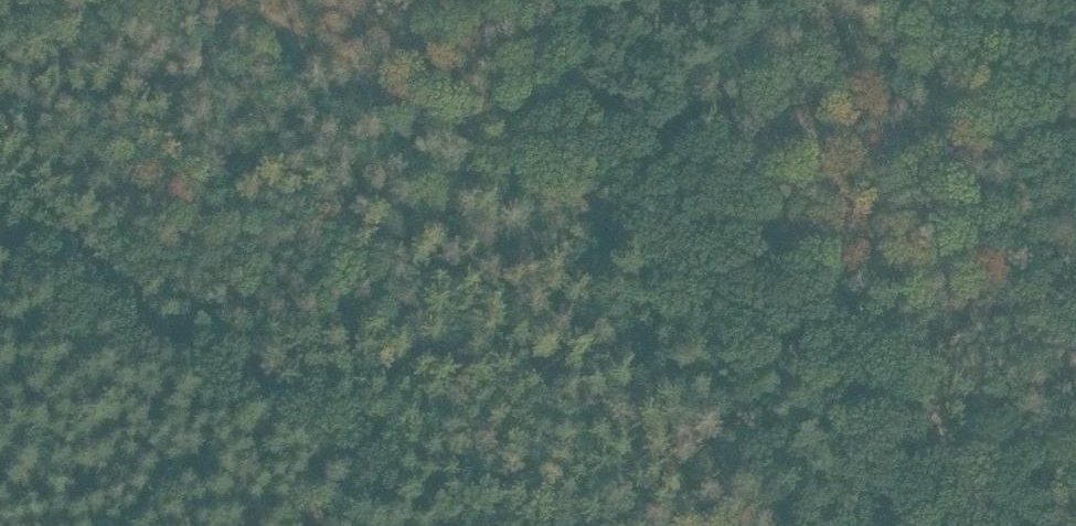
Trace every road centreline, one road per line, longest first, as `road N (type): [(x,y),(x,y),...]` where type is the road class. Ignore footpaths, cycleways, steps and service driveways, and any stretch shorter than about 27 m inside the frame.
road 1 (track): [(902,506),(792,361),(733,302),(481,150)]
road 2 (track): [(308,55),(481,150)]

